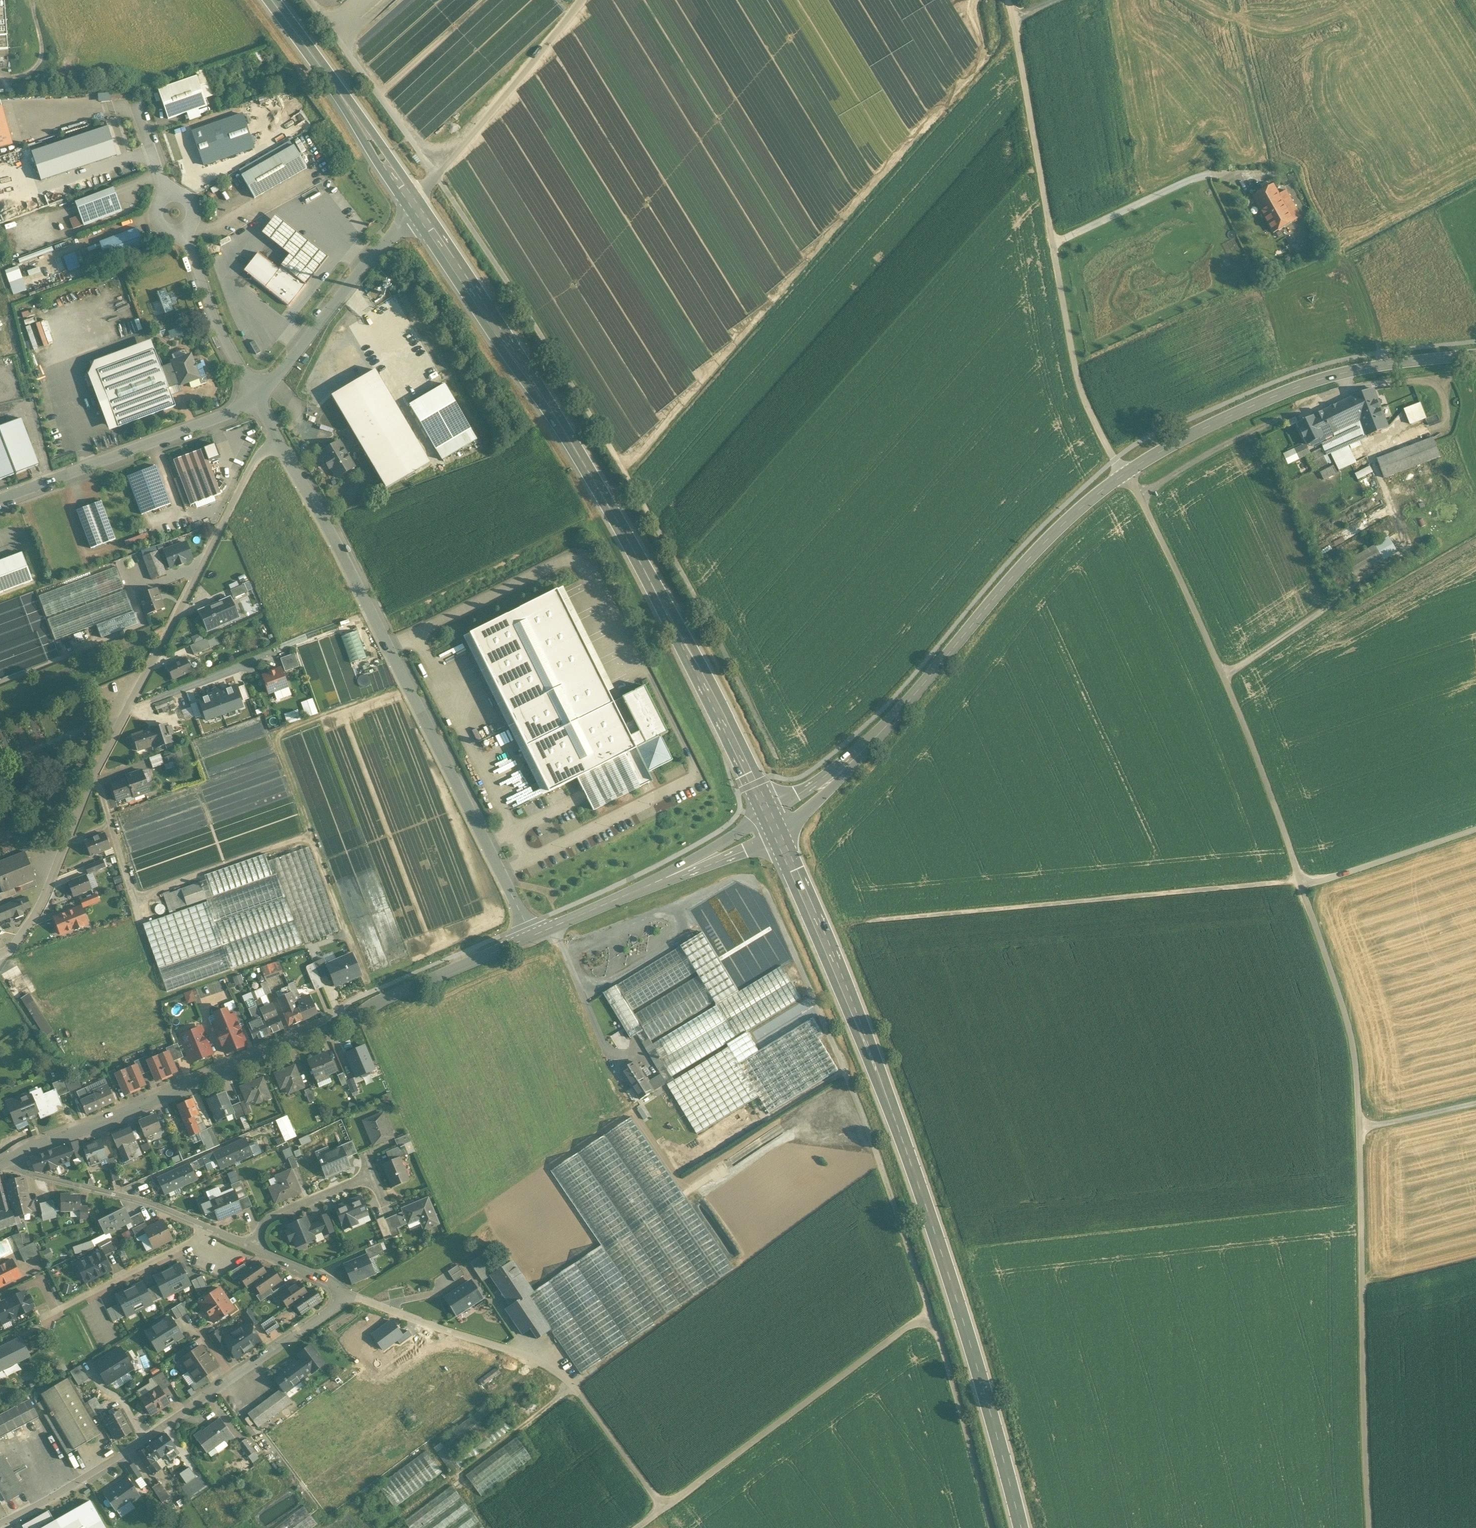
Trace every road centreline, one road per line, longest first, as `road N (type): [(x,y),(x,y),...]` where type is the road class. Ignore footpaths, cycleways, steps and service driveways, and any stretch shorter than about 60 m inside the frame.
road 1 (track): [(771,748),(698,602),(535,325),(307,0)]
road 2 (secondary): [(773,825),(925,1204),(1021,1527)]
road 3 (secondary): [(414,206),(640,560),(773,825)]
road 4 (track): [(929,1311),(852,1088),(765,891),(742,880),(562,949)]
road 5 (unclassified): [(1371,1527),(1354,1050),(1301,882)]
road 6 (track): [(1475,829),(1301,882),(1227,679),(1126,473)]
road 7 (residential): [(0,955),(45,898),(95,773),(255,459),(278,443)]
road 8 (secondary): [(532,936),(7,1163)]
road 9 (unclassified): [(532,936),(339,544),(278,443)]
road 10 (secondary): [(1126,473),(1049,538),(860,754),(773,825)]
road 11 (unclassified): [(1126,473),(1081,395),(1009,0)]
road 12 (track): [(1301,882),(871,921)]
road 13 (residential): [(341,1295),(0,1527)]
road 14 (residential): [(341,1295),(563,1375),(663,1508)]
road 15 (secondary): [(1475,354),(1305,383),(1126,473)]
road 16 (track): [(636,1527),(929,1311)]
road 17 (unclassified): [(256,401),(0,501)]
road 18 (secondary): [(773,825),(532,936)]
road 19 (unclassified): [(414,206),(580,0)]
road 20 (unclassified): [(256,401),(414,206)]
road 21 (secondary): [(272,0),(414,206)]
road 22 (track): [(929,1311),(992,1527)]
road 23 (track): [(1409,551),(1227,679)]
road 24 (residential): [(7,1163),(205,1226)]
road 25 (residential): [(256,401),(226,348),(183,233)]
road 26 (residential): [(254,1248),(269,1220),(369,1176)]
road 27 (residential): [(205,1226),(200,1237),(95,1296)]

